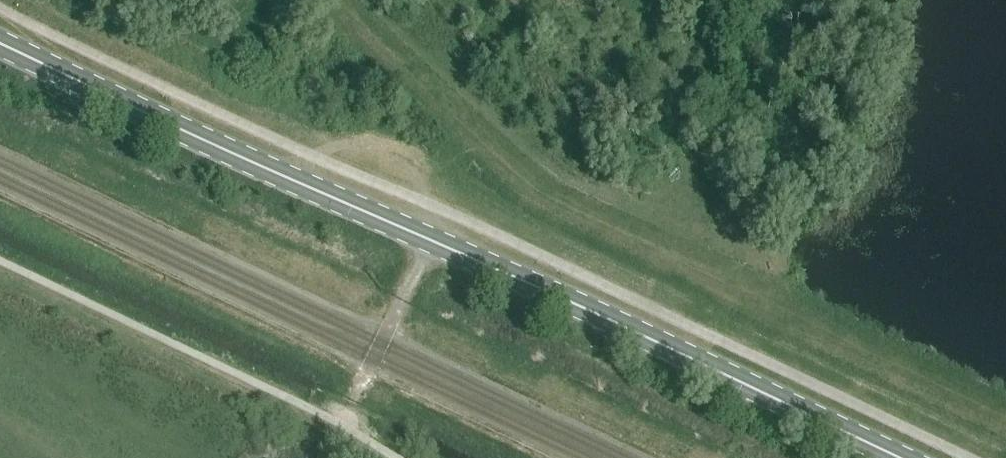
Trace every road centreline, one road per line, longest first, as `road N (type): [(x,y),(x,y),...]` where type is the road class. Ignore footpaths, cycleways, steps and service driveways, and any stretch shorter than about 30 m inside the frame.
road 1 (tertiary): [(892,457),(0,41)]
road 2 (track): [(340,0),(553,203),(1005,420)]

